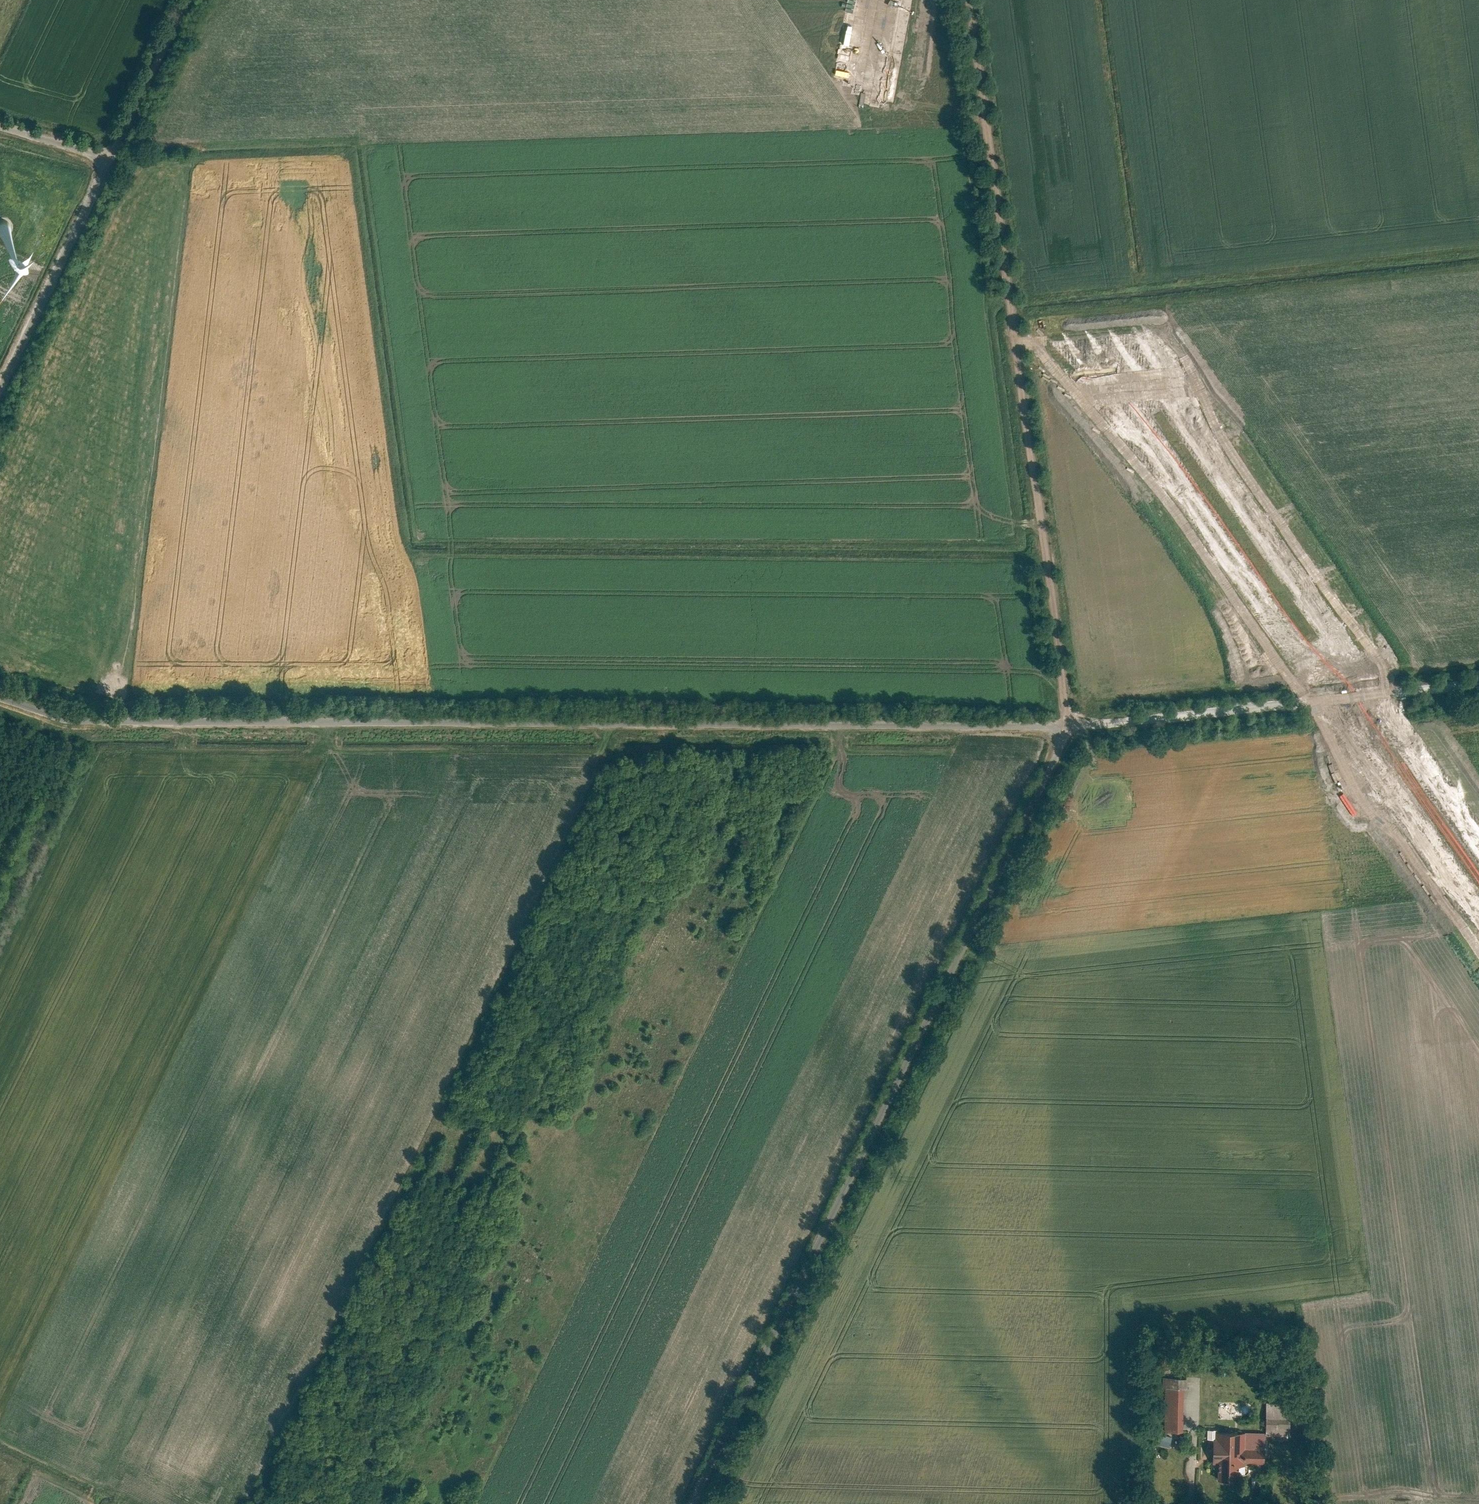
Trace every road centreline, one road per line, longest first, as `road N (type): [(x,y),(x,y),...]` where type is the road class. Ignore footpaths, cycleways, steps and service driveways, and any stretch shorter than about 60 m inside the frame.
road 1 (unclassified): [(0,712),(61,737),(1064,721),(688,1503)]
road 2 (track): [(969,0),(1064,721),(1478,680)]
road 3 (unclassified): [(0,126),(103,154),(0,390)]
road 4 (track): [(103,154),(120,143),(186,0)]

